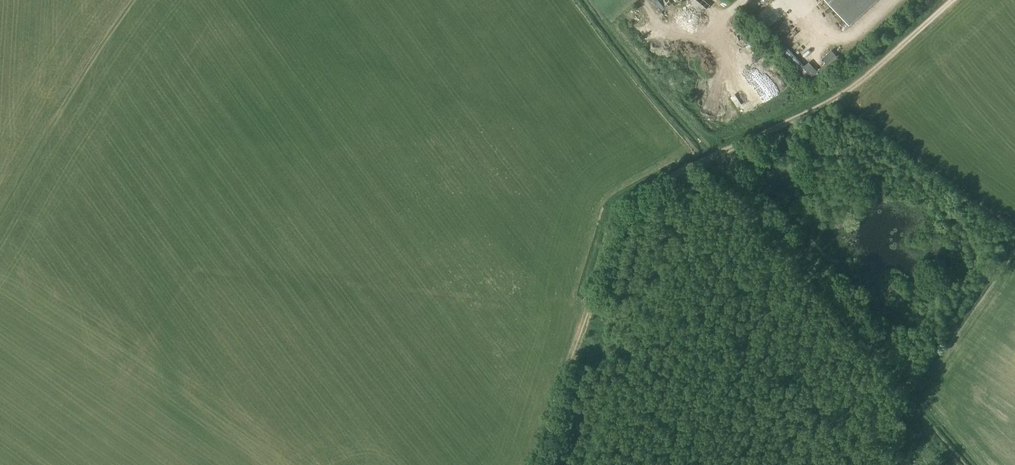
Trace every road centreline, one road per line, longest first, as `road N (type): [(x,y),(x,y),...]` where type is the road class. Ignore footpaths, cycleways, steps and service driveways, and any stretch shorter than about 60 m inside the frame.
road 1 (track): [(535,464),(621,206),(707,159)]
road 2 (track): [(707,159),(852,87),(952,0)]
road 3 (track): [(138,0),(60,113),(0,227)]
road 4 (track): [(597,0),(715,155)]

